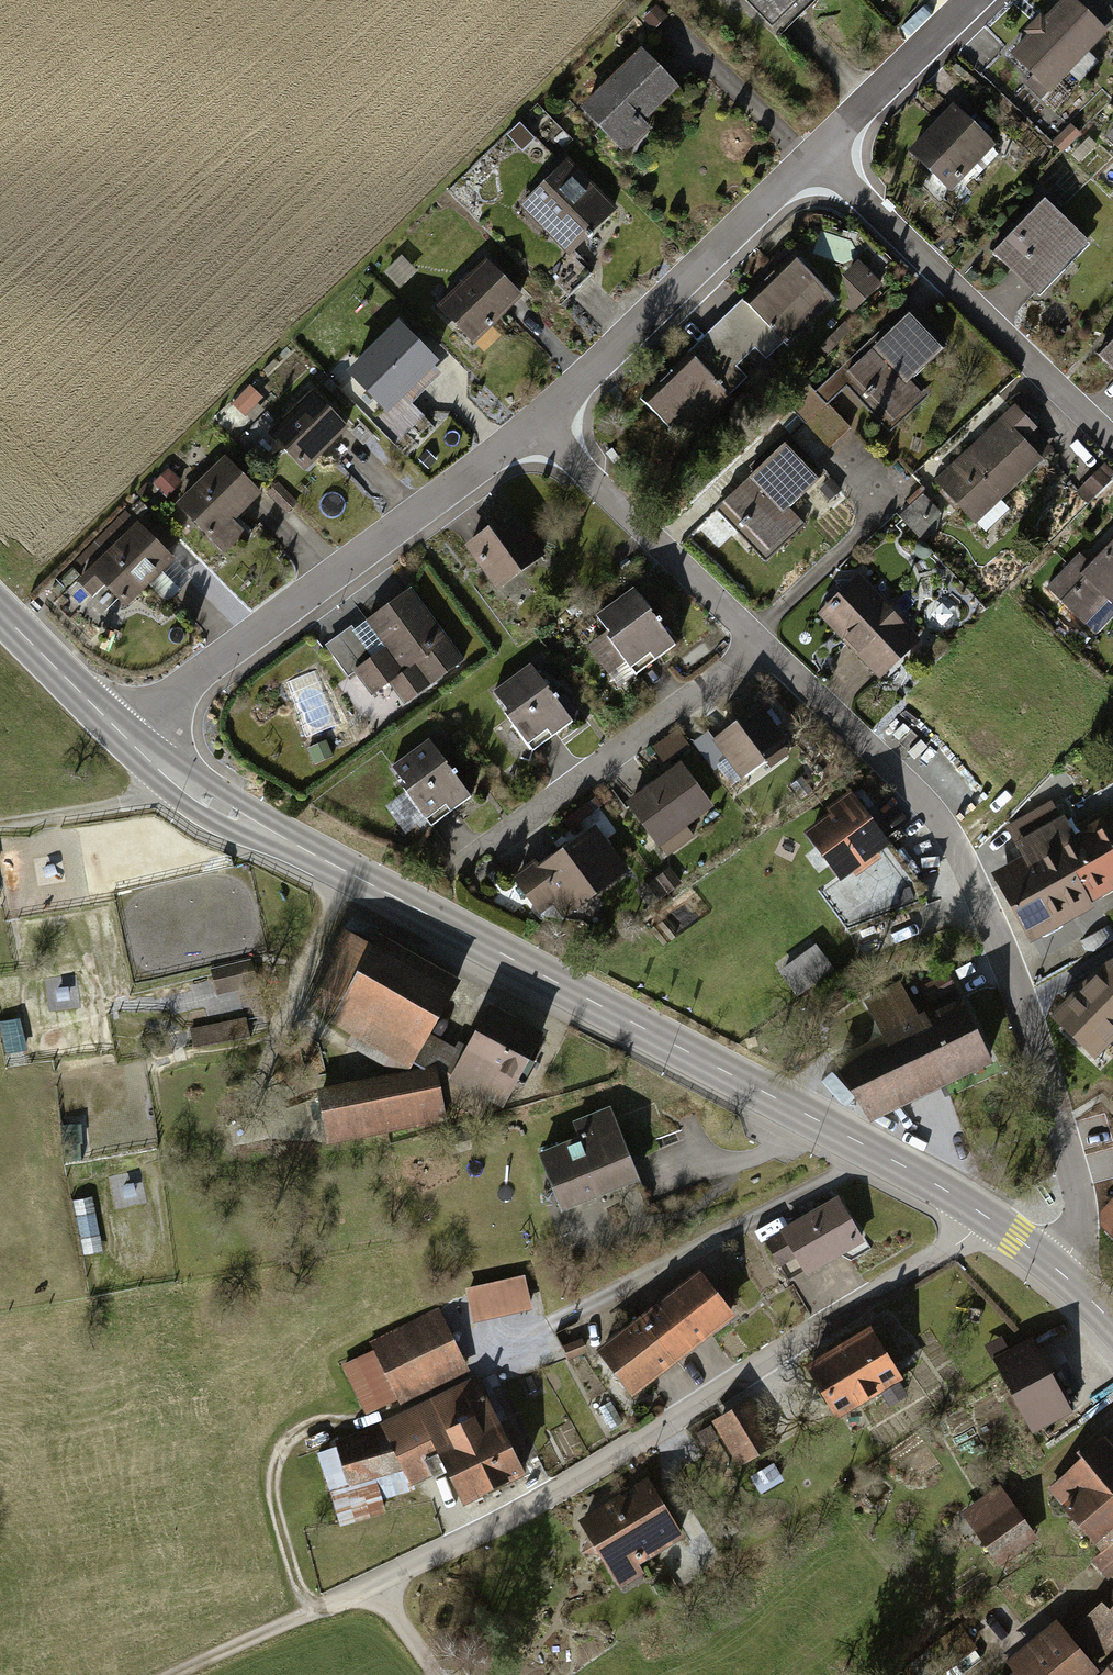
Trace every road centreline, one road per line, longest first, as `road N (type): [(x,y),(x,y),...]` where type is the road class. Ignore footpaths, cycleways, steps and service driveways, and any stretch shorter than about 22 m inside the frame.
road 1 (primary): [(985,1215),(247,823),(128,741)]
road 2 (residential): [(1058,1270),(1078,1232),(1078,1193),(1031,997),(963,843),(760,643)]
road 3 (residential): [(985,1215),(967,1236),(716,1394),(501,1522),(373,1584)]
road 4 (residential): [(128,741),(151,713),(537,417)]
road 5 (residential): [(814,162),(1112,446)]
road 6 (residential): [(760,643),(453,867)]
road 7 (residential): [(537,417),(814,162)]
road 8 (residential): [(760,643),(537,417)]
road 9 (residential): [(814,162),(980,0)]
road 10 (track): [(373,1584),(170,1674)]
road 11 (track): [(0,825),(148,798),(167,774)]
road 12 (primary): [(128,741),(0,613)]

